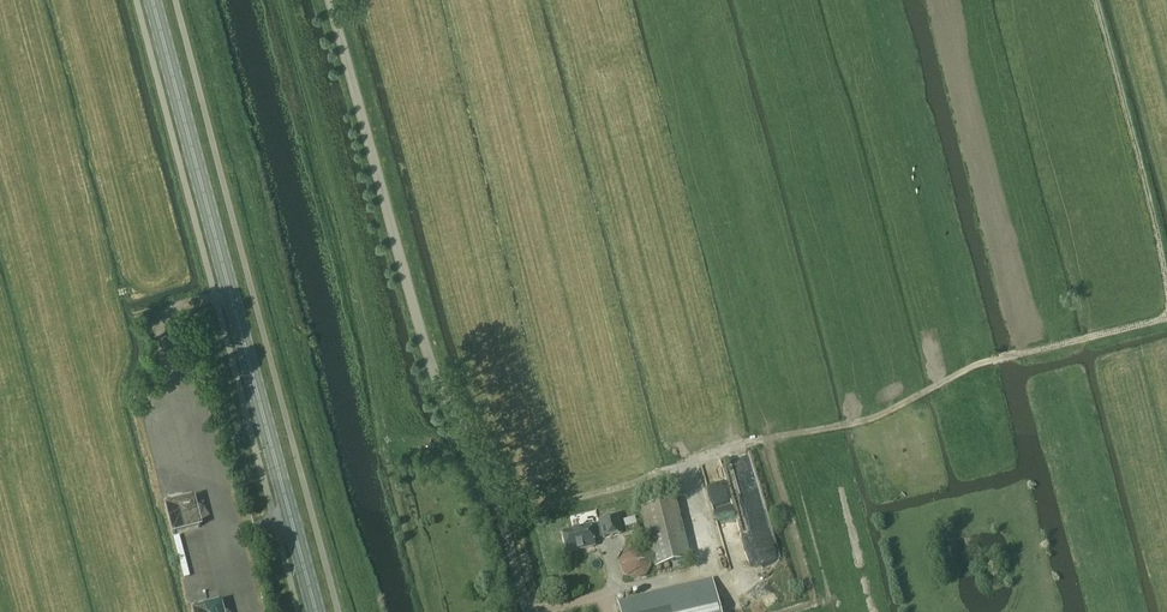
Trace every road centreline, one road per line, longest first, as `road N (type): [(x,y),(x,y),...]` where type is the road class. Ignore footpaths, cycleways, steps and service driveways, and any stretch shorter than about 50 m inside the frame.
road 1 (unclassified): [(523,611),(488,492),(432,373),(330,0)]
road 2 (primary): [(316,611),(153,0)]
road 3 (track): [(718,563),(692,464),(880,415),(1010,352)]
road 4 (track): [(170,398),(157,342),(174,315),(233,301)]

